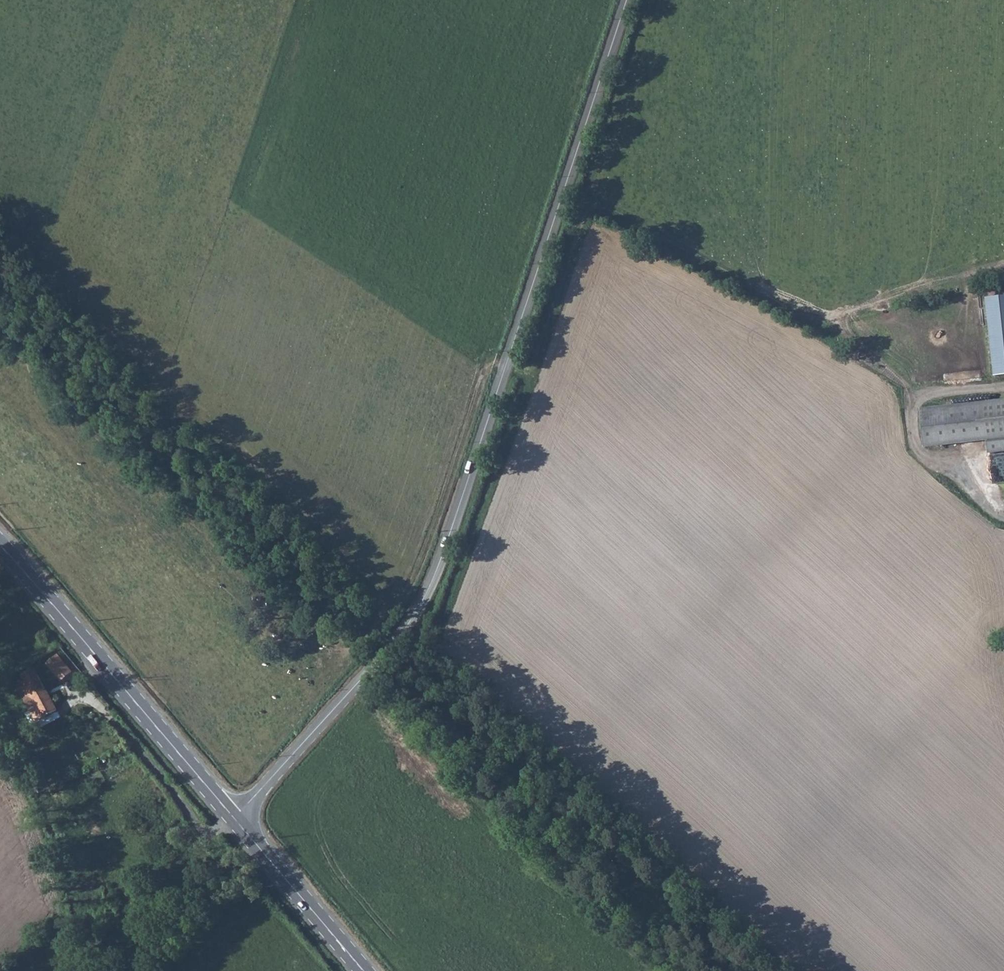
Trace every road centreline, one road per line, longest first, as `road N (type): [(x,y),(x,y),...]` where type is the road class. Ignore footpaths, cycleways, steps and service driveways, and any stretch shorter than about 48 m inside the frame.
road 1 (tertiary): [(629,0),(431,587),(410,628),(236,819)]
road 2 (primary): [(236,819),(0,546)]
road 3 (primary): [(365,970),(236,819)]

